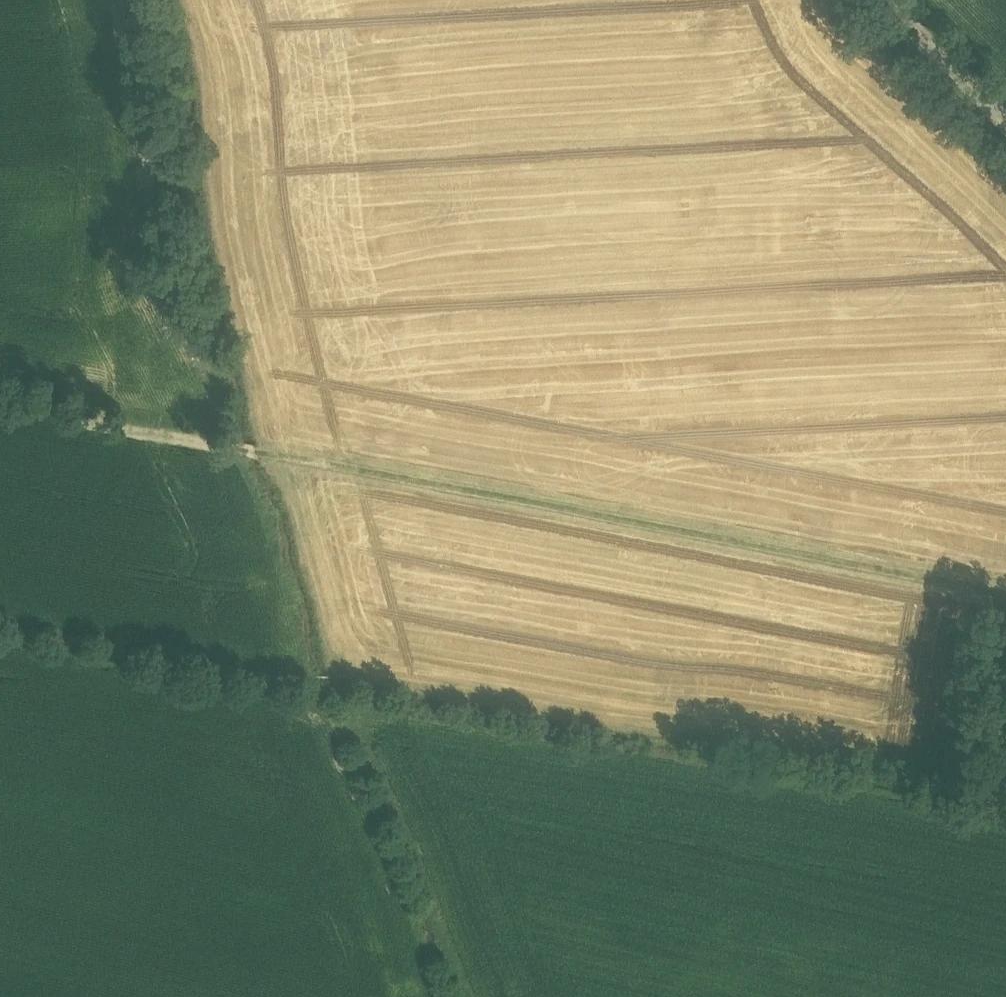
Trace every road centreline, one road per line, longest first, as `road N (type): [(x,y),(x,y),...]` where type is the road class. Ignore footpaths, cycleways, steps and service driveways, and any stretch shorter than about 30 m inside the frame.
road 1 (track): [(892,0),(1005,110)]

